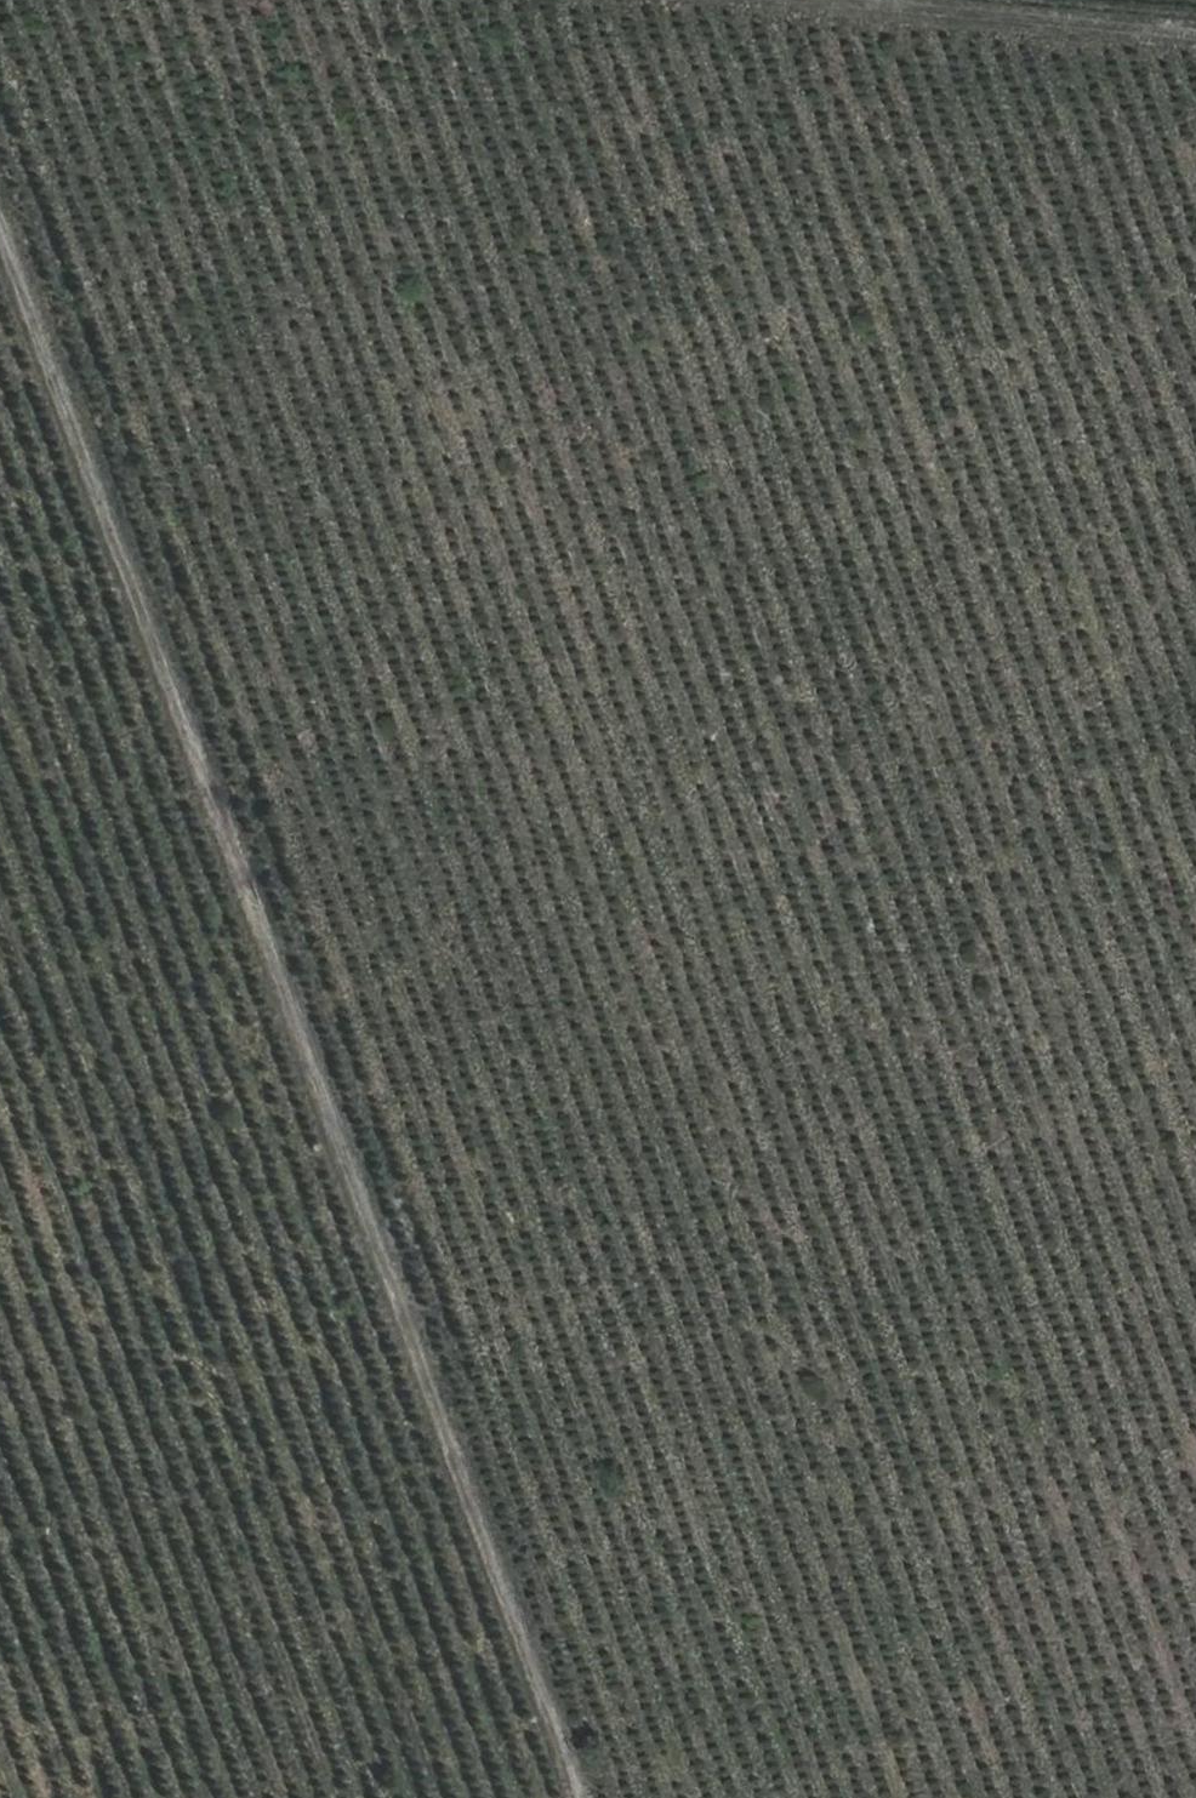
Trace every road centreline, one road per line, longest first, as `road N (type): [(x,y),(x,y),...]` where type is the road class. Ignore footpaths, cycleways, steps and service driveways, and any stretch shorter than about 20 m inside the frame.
road 1 (track): [(0,217),(574,1797)]
road 2 (track): [(1195,42),(777,0)]

